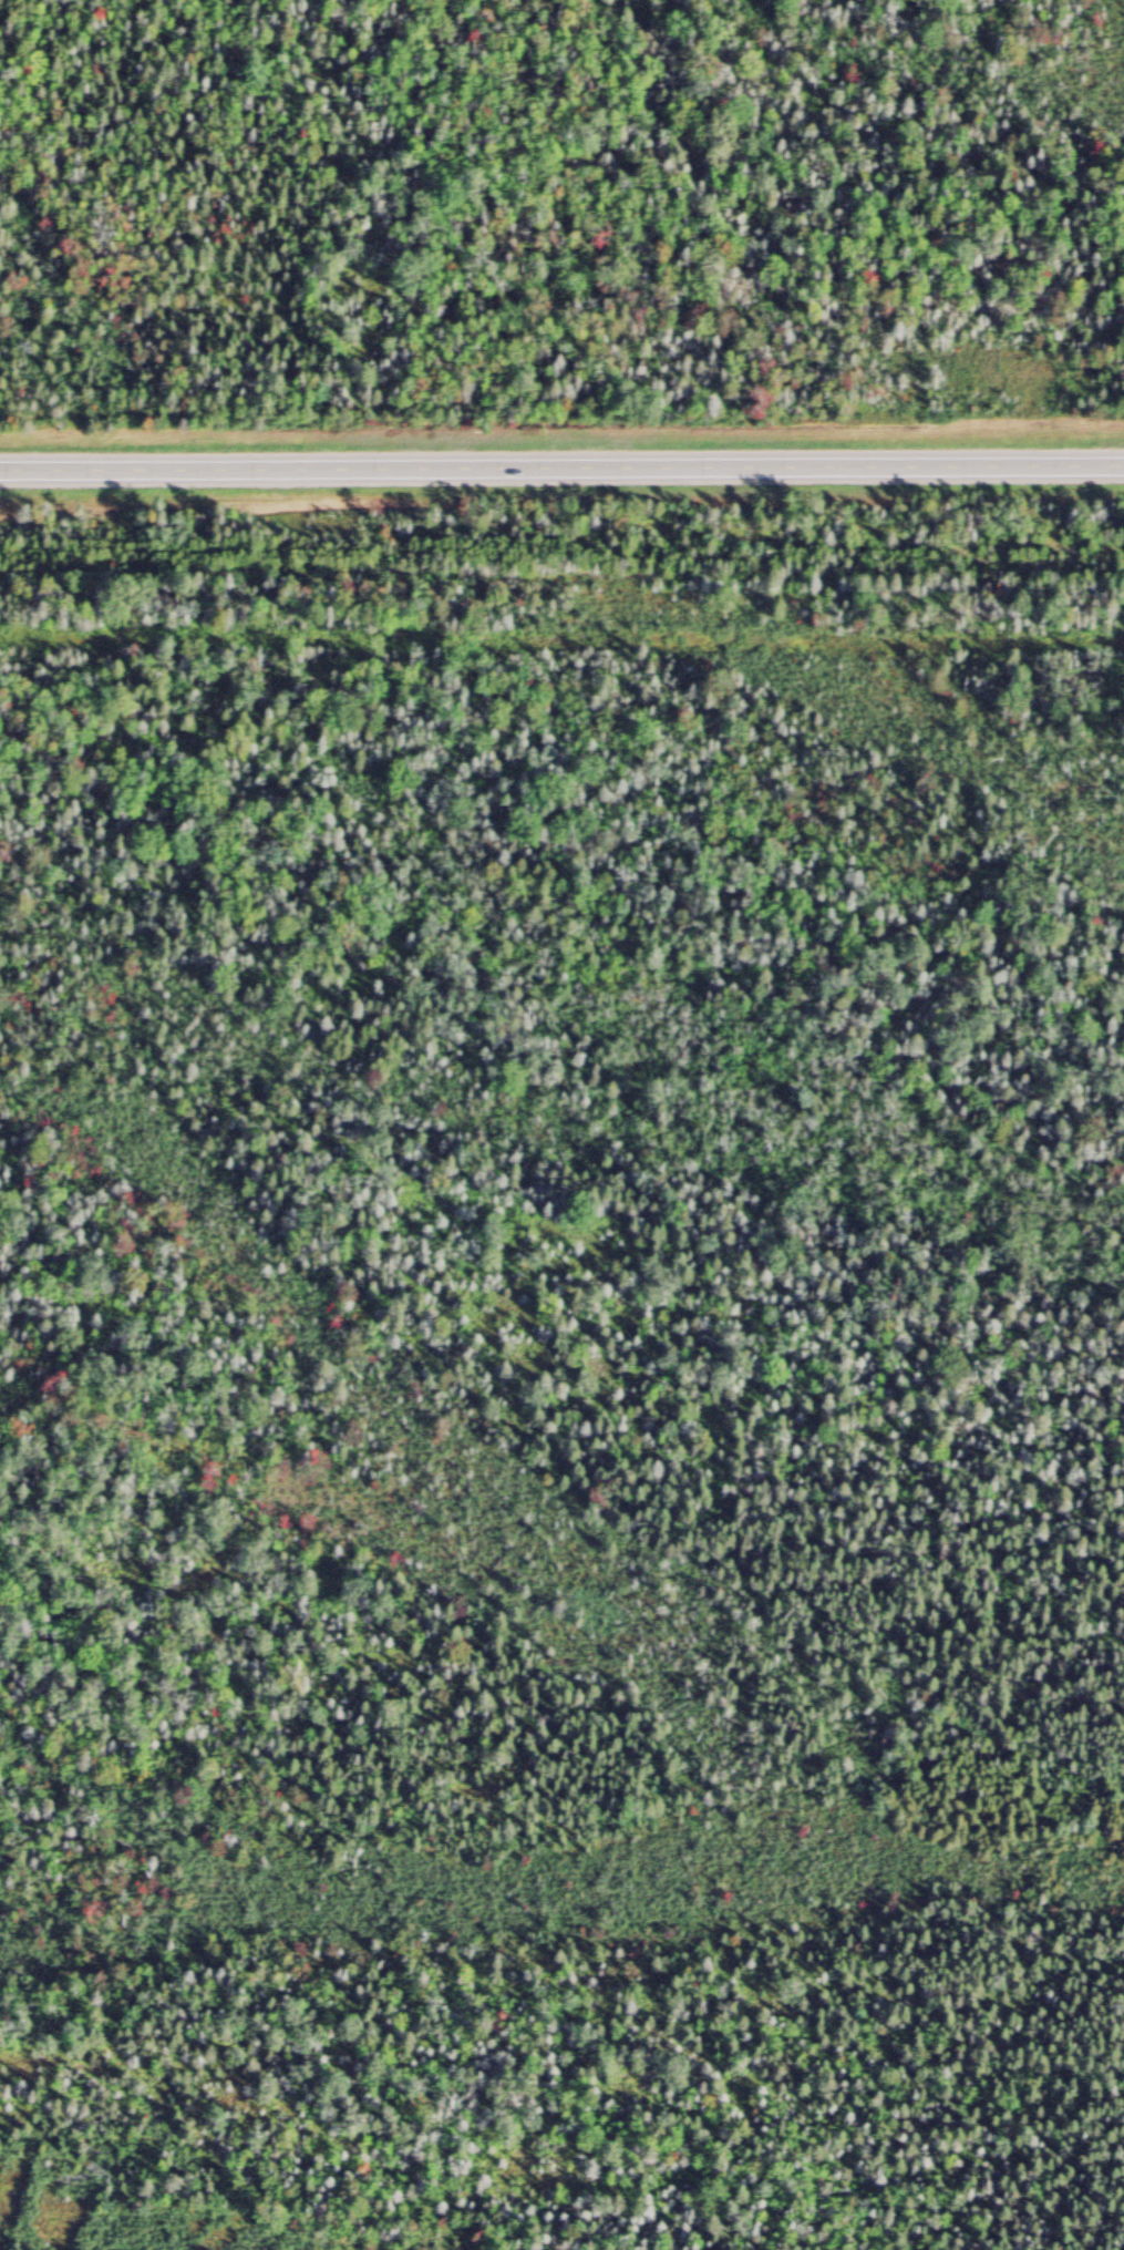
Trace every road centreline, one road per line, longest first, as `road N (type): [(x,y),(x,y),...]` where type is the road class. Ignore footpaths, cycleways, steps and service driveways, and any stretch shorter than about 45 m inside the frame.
road 1 (trunk): [(0,467),(1123,461)]

